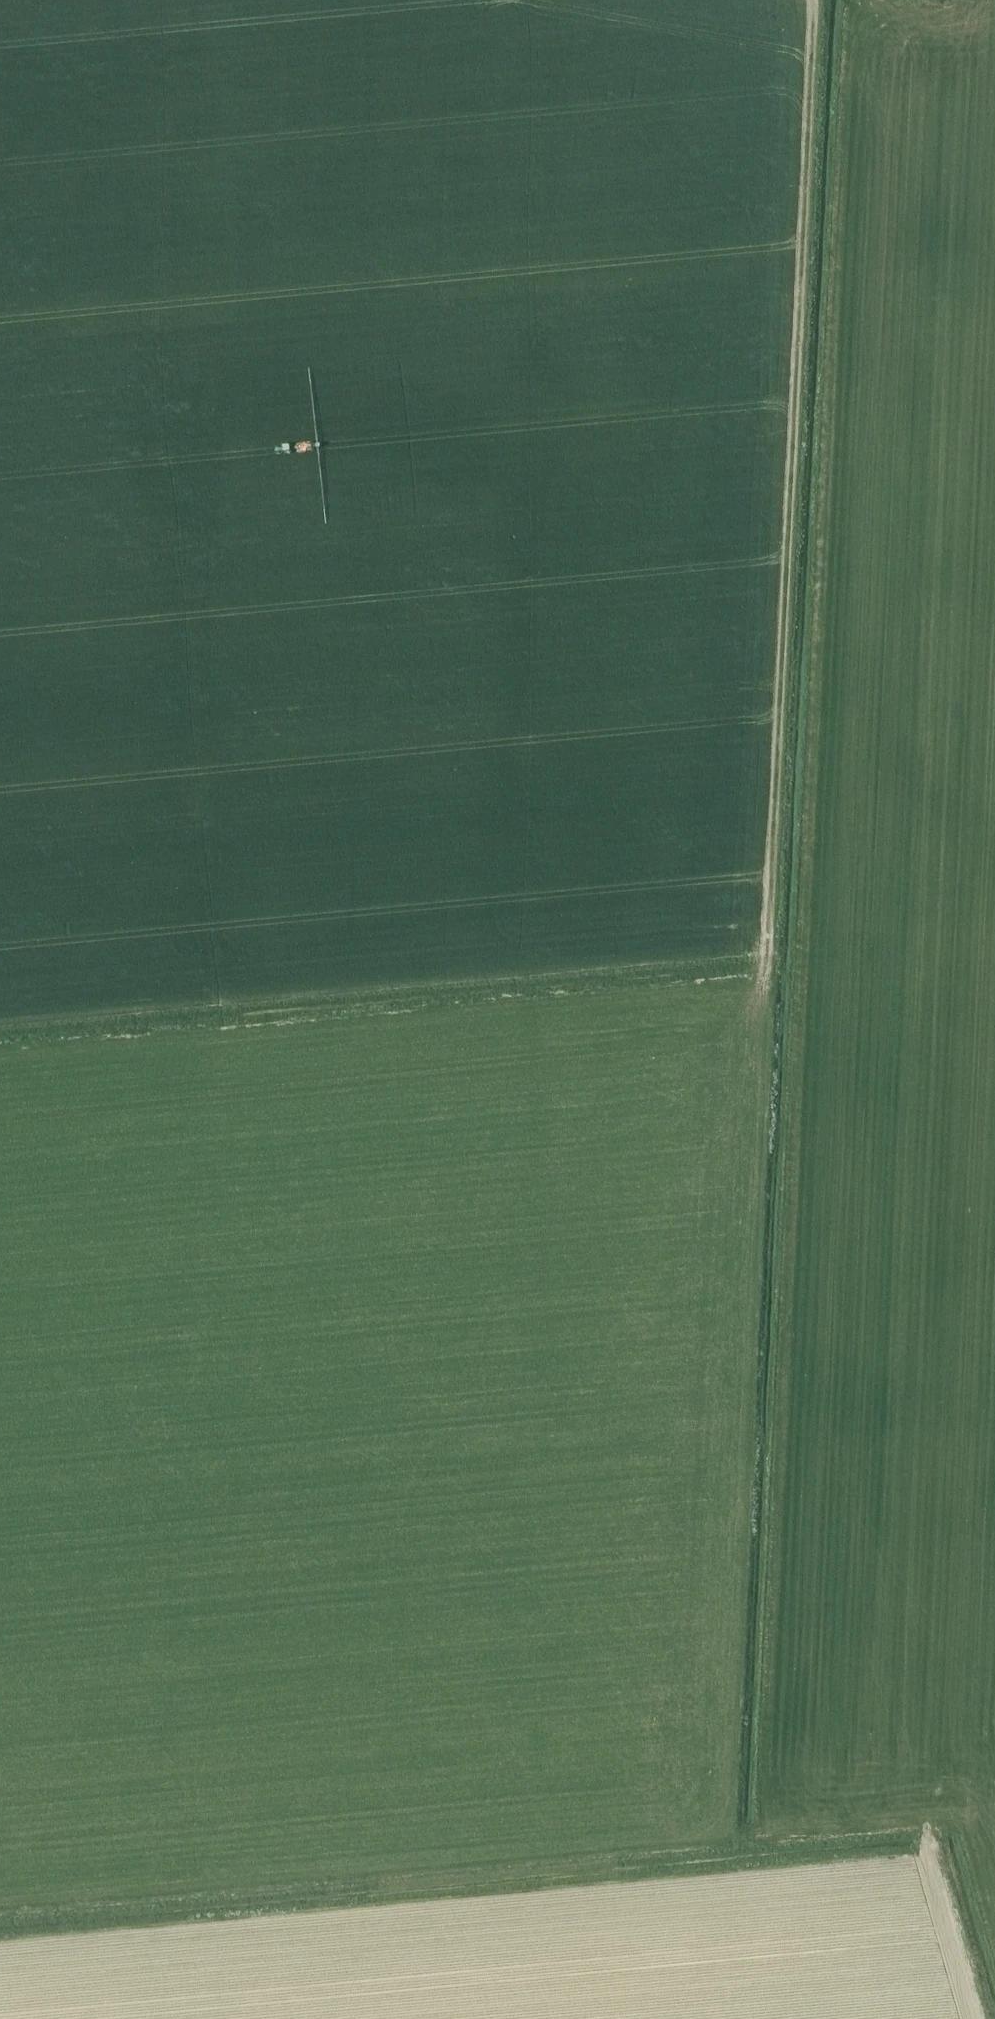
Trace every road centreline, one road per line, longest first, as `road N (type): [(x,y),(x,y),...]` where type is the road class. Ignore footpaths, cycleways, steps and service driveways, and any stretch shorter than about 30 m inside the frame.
road 1 (track): [(810,0),(765,958)]

